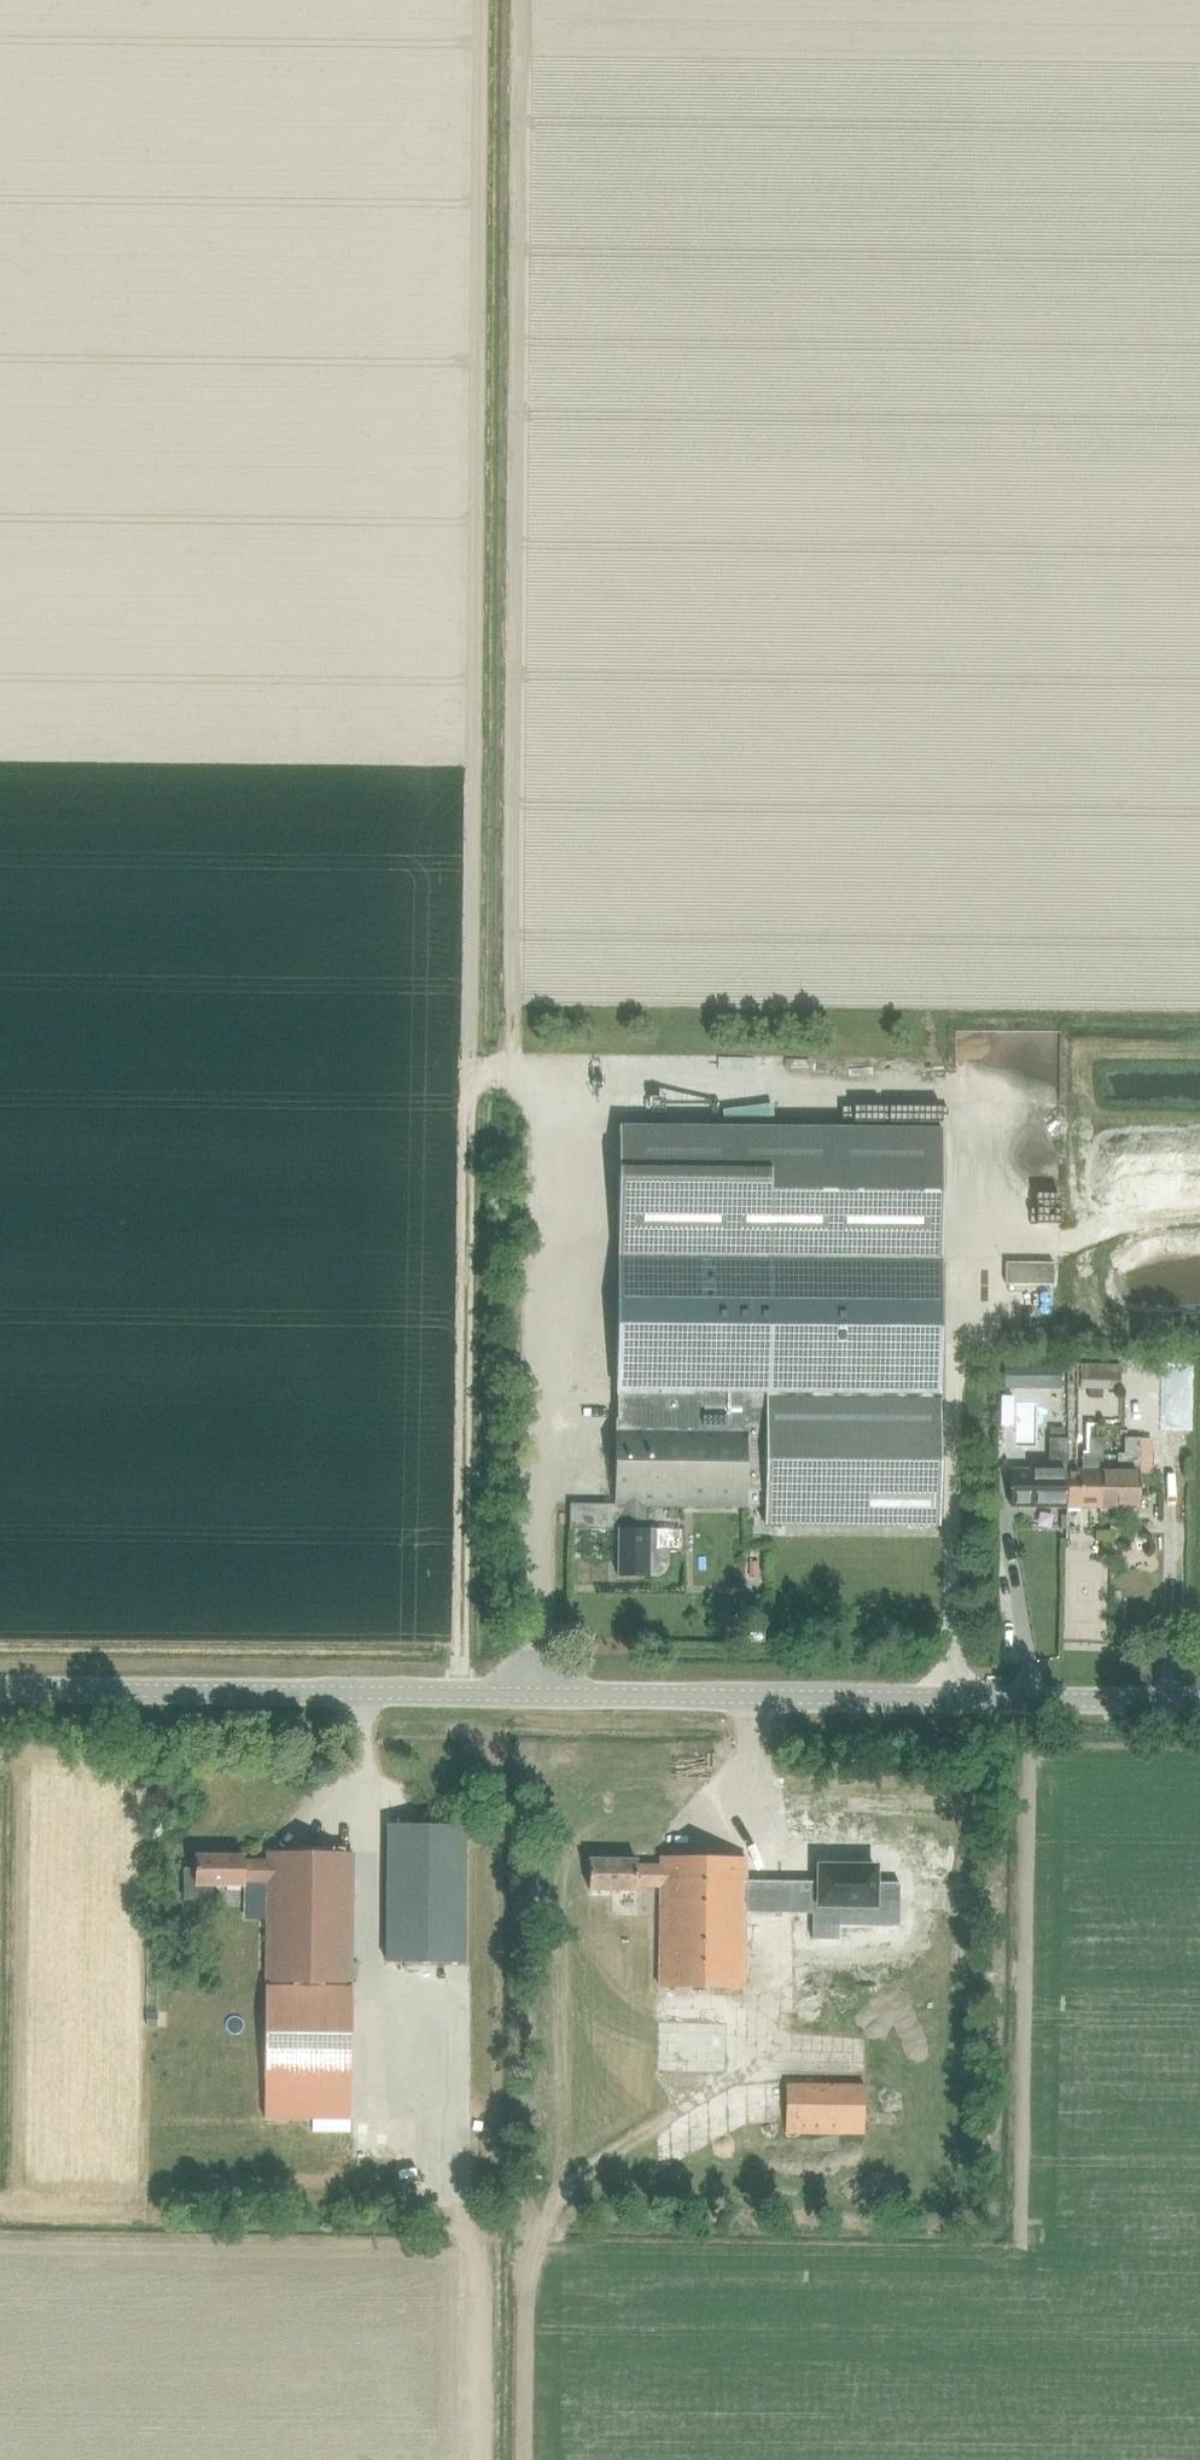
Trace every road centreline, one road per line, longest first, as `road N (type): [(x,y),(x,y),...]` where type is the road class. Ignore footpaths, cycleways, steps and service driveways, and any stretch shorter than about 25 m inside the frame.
road 1 (unclassified): [(1199,1702),(0,1690)]

